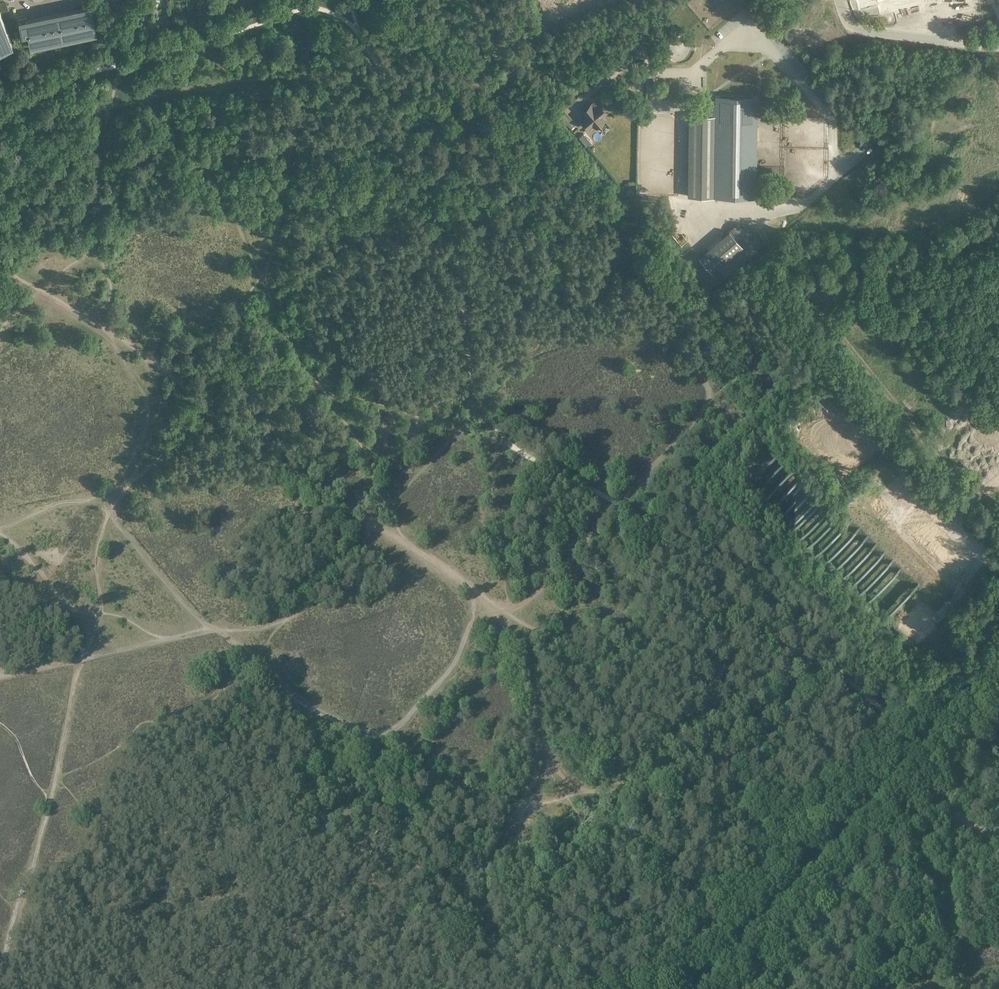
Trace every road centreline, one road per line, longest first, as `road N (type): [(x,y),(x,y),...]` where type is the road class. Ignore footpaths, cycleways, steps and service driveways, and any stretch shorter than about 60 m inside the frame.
road 1 (track): [(302,82),(340,89),(461,80),(513,91),(649,273),(670,337),(710,387),(710,405),(539,594),(495,611)]
road 2 (track): [(0,262),(208,395),(495,611),(539,702),(545,754)]
road 3 (track): [(695,988),(948,717)]
road 4 (track): [(366,739),(482,798),(580,819)]
road 5 (track): [(545,754),(575,786),(601,791),(671,771)]

